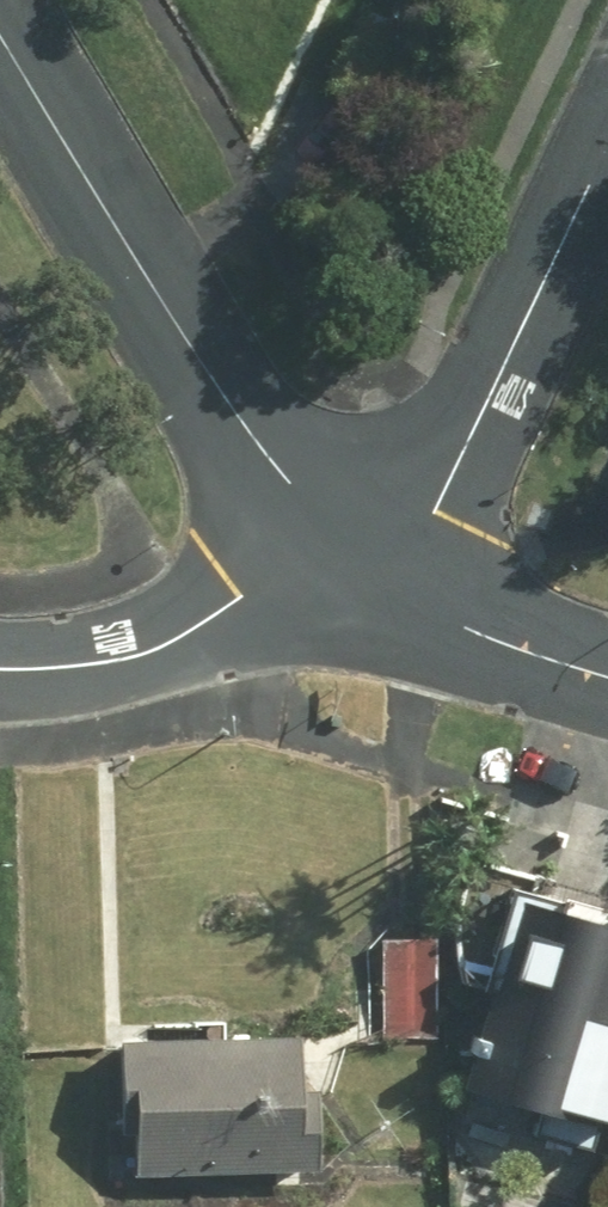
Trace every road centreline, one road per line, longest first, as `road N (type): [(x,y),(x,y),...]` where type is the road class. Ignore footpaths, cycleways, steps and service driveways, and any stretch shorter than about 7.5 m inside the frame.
road 1 (tertiary): [(0,14),(269,455),(315,514),(359,552)]
road 2 (residential): [(607,139),(486,395),(431,482),(359,552)]
road 3 (residential): [(0,671),(146,651),(359,552)]
road 4 (tertiary): [(359,552),(498,630),(607,665)]

